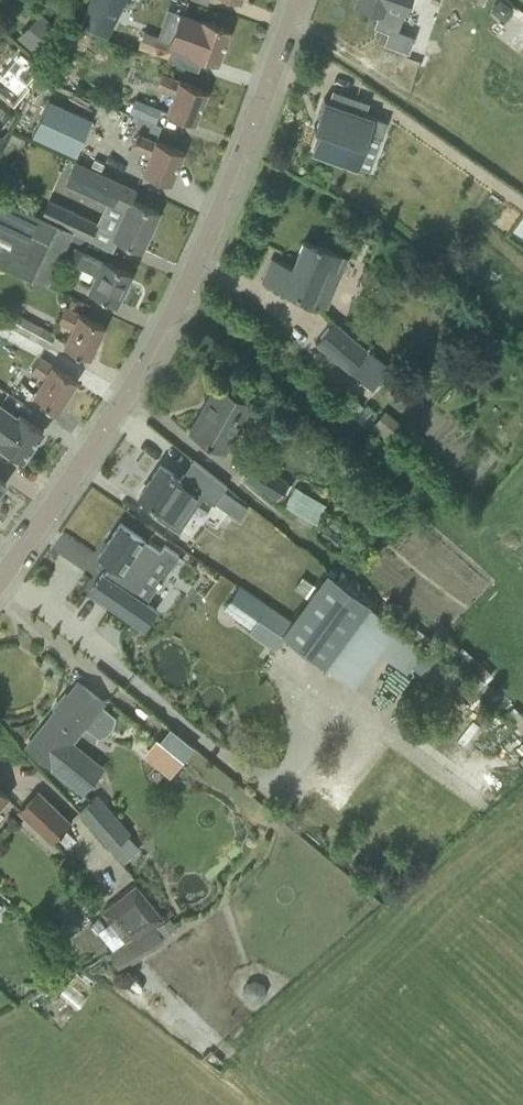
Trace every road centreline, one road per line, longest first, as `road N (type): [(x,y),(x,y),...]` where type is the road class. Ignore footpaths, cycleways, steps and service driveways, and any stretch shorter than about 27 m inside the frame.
road 1 (residential): [(0,571),(119,406),(217,219),(298,0)]

